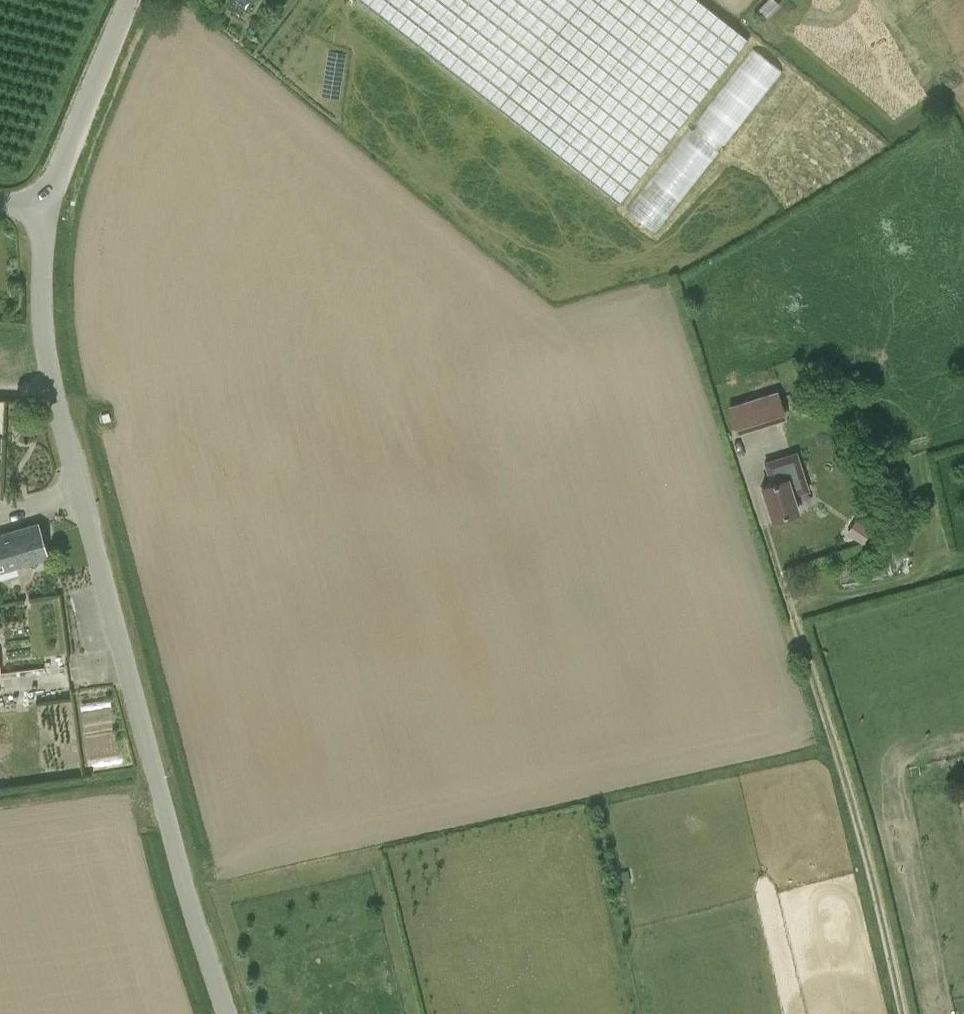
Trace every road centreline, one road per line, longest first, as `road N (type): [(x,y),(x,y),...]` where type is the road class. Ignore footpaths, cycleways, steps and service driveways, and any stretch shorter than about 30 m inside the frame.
road 1 (unclassified): [(227,1013),(53,395),(40,266),(50,208)]
road 2 (track): [(739,442),(862,836),(903,1013)]
road 3 (unclassified): [(50,208),(126,0)]

